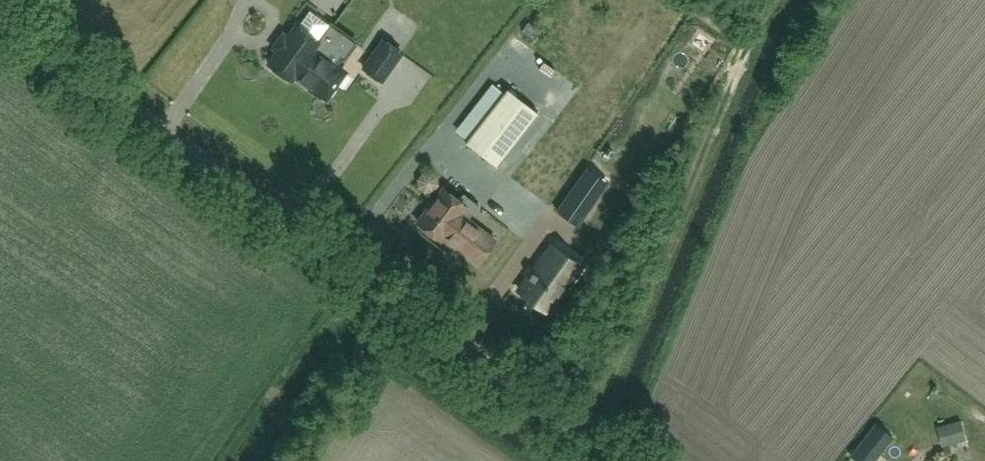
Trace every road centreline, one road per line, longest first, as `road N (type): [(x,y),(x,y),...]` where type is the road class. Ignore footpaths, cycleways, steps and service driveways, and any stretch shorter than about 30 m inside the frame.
road 1 (unclassified): [(624,460),(455,329),(0,6)]

